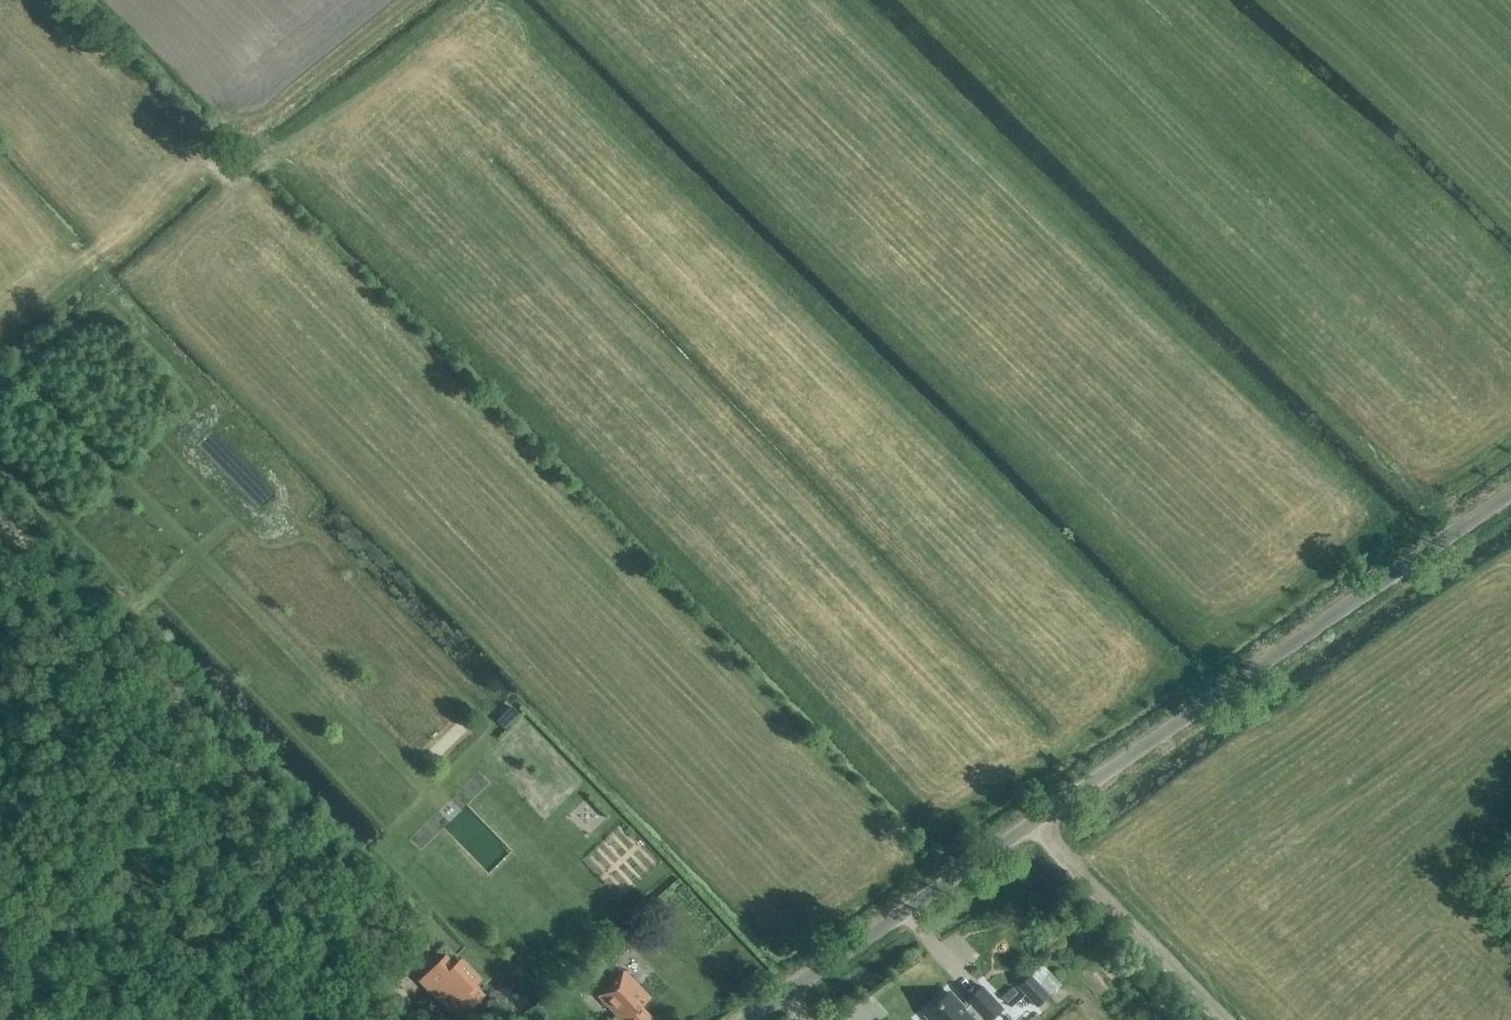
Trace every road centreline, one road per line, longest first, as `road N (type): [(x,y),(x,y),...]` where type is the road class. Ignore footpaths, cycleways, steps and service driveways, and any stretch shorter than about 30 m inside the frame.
road 1 (unclassified): [(740,1019),(1510,488)]
road 2 (track): [(1039,815),(1070,858),(1228,1019)]

